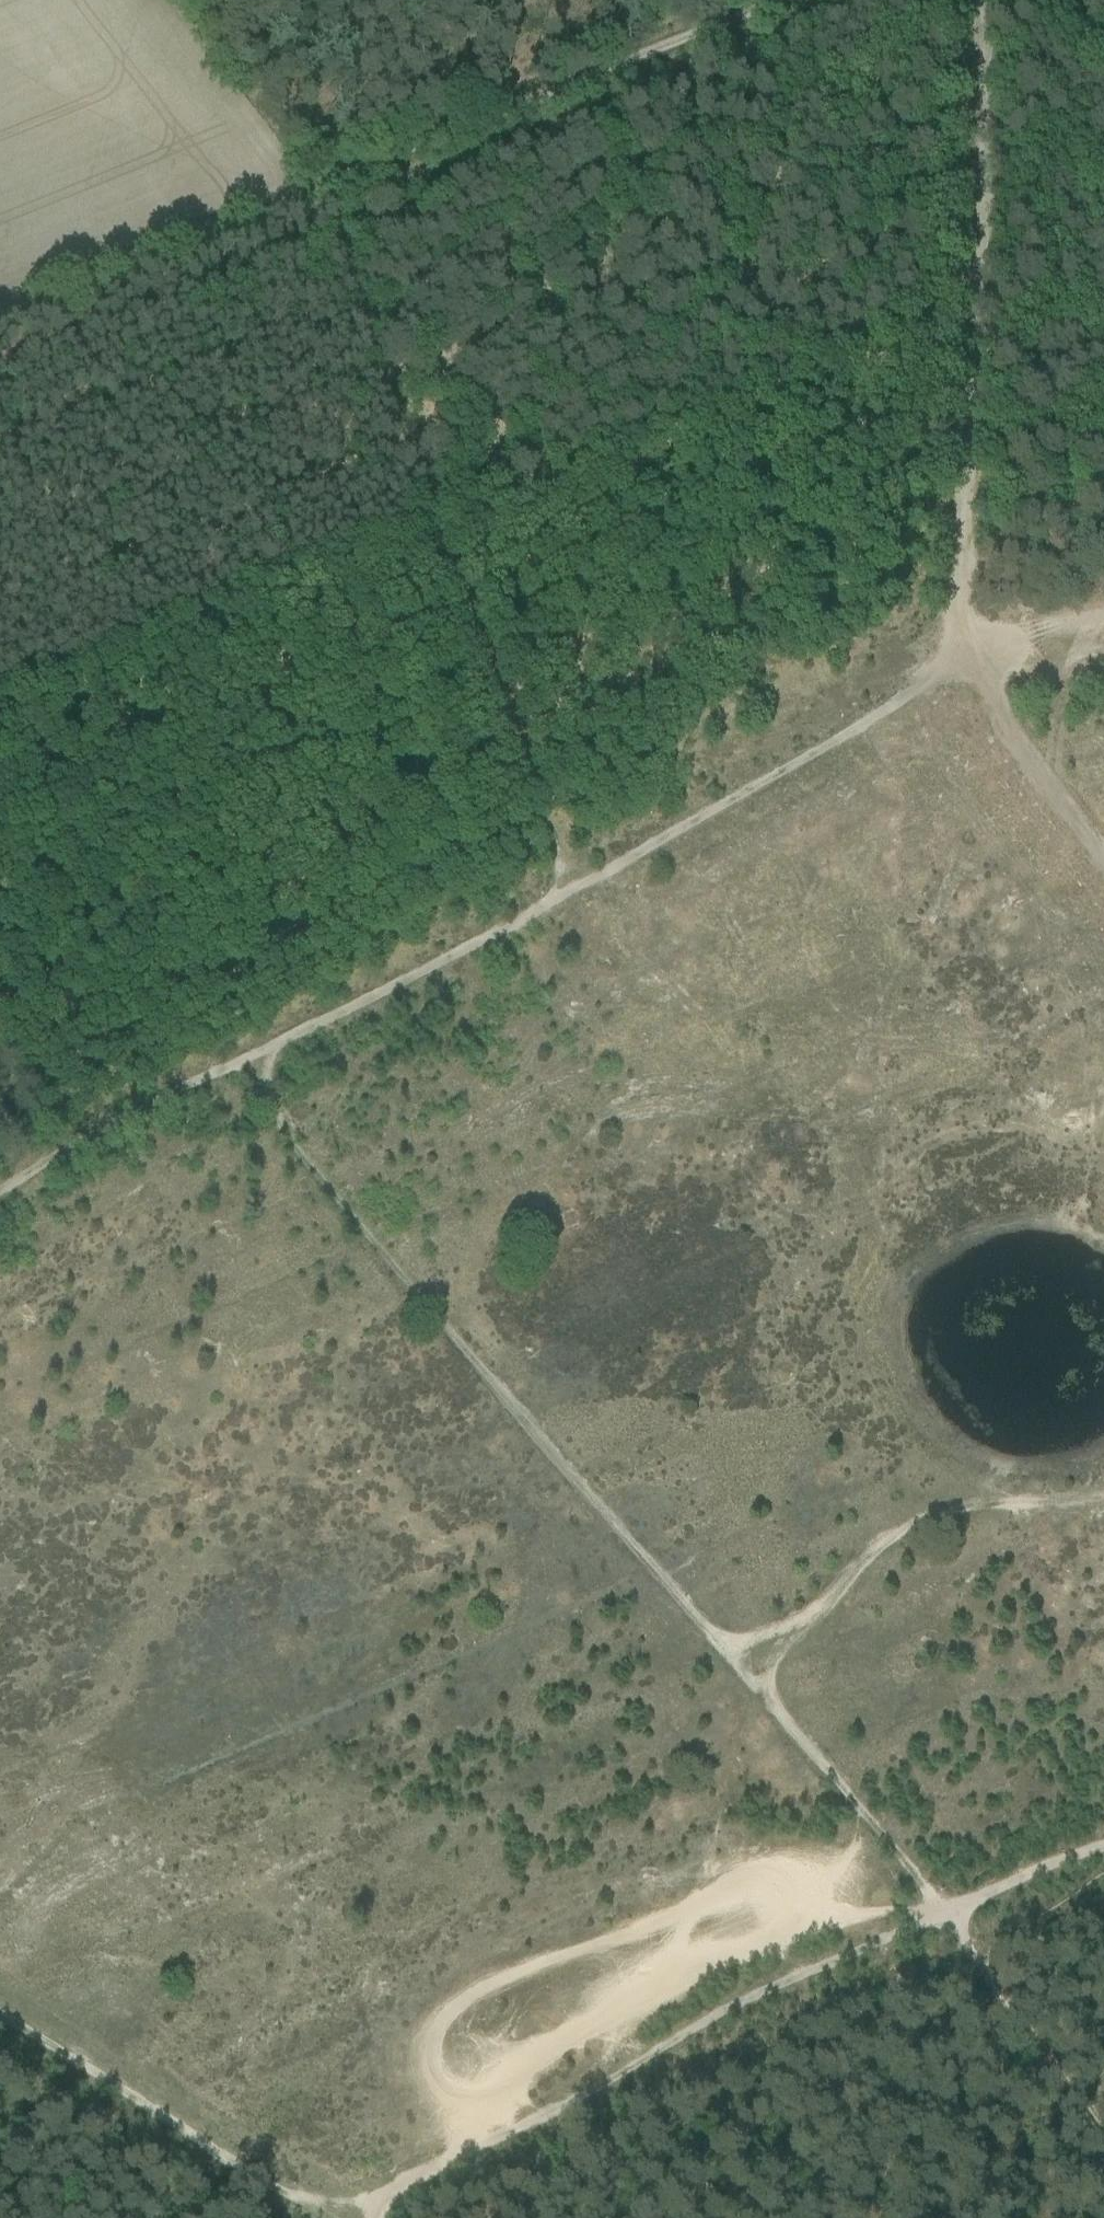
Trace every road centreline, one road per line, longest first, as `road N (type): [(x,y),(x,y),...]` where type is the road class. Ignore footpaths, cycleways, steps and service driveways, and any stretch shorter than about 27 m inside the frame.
road 1 (track): [(977,0),(957,617),(968,653),(620,860),(274,1044)]
road 2 (track): [(274,1044),(284,1117),(945,1917)]
road 3 (track): [(785,0),(0,321)]
road 4 (track): [(302,195),(565,890)]
road 5 (track): [(336,2217),(754,2001),(945,1917)]
road 6 (track): [(1103,1502),(979,1506),(935,1516),(876,1547),(740,1671)]
road 7 (track): [(334,2217),(0,2010)]
road 8 (track): [(274,1044),(0,1194)]
road 9 (track): [(968,653),(1103,856)]
road 10 (track): [(981,1966),(1103,2130)]
road 11 (track): [(1103,1851),(945,1917)]
road 12 (track): [(968,653),(1103,627)]

